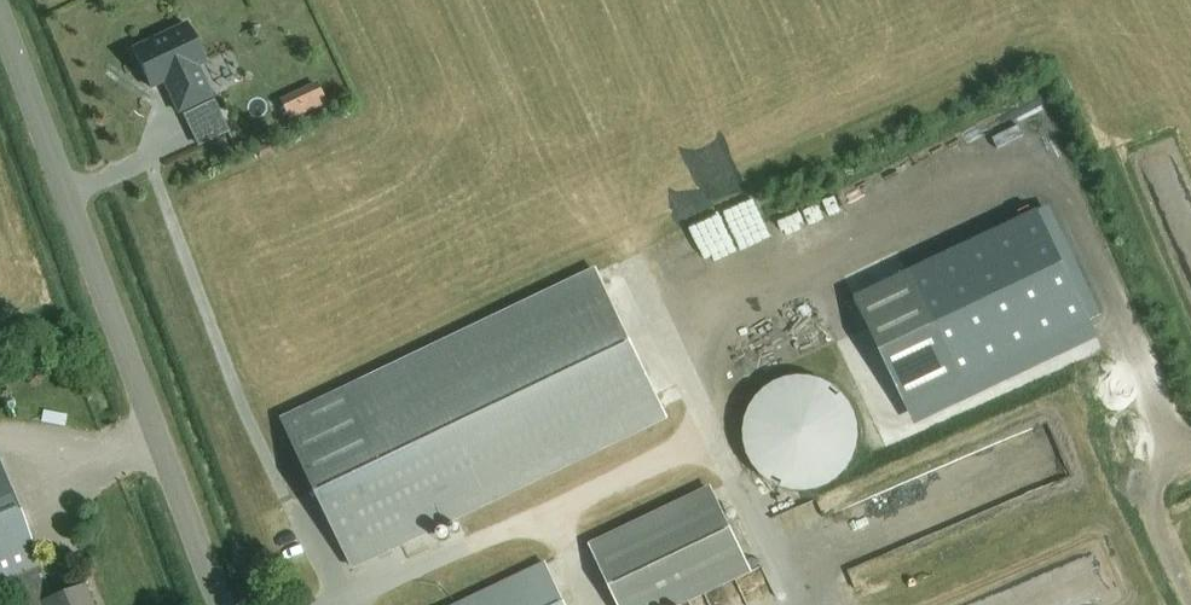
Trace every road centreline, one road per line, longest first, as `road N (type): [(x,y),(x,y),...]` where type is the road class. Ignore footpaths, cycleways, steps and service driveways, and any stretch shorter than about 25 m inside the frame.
road 1 (unclassified): [(223,604),(0,12)]

